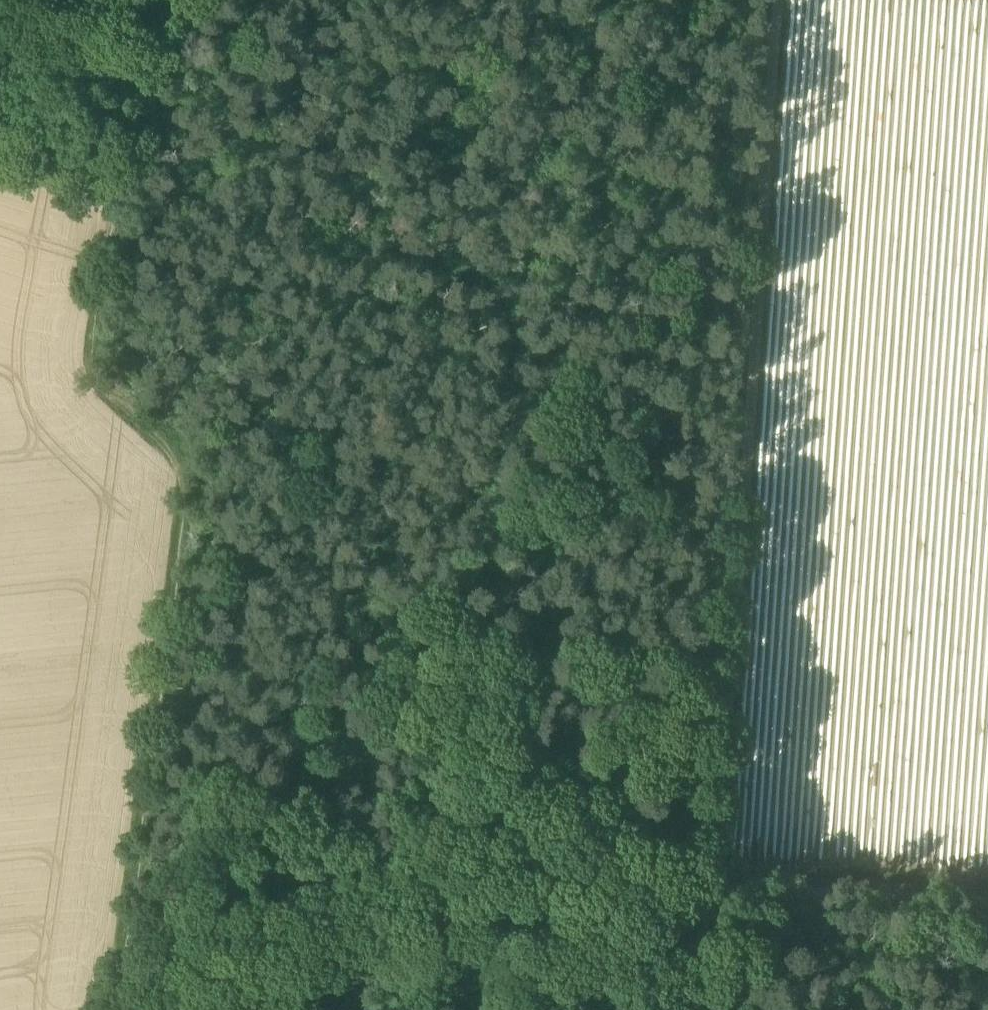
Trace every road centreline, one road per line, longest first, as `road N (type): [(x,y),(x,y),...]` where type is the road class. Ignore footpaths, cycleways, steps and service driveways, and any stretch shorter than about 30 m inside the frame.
road 1 (track): [(110,276),(92,359),(102,405),(182,451),(191,509),(151,1009)]
road 2 (track): [(699,894),(721,810),(756,338)]
road 3 (track): [(193,1009),(477,910),(699,894)]
road 4 (track): [(756,338),(775,0)]
road 5 (track): [(699,894),(987,891)]
road 6 (track): [(169,0),(136,161)]

